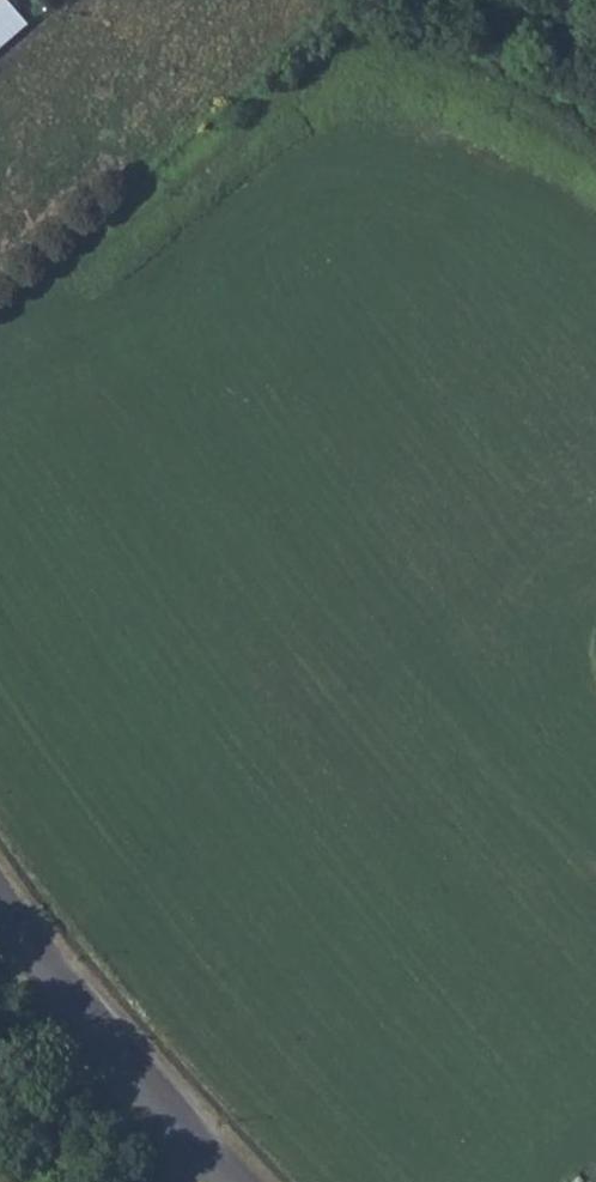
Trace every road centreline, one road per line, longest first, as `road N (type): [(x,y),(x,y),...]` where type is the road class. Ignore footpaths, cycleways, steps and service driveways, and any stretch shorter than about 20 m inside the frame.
road 1 (unclassified): [(232,1181),(82,1016),(0,904)]

